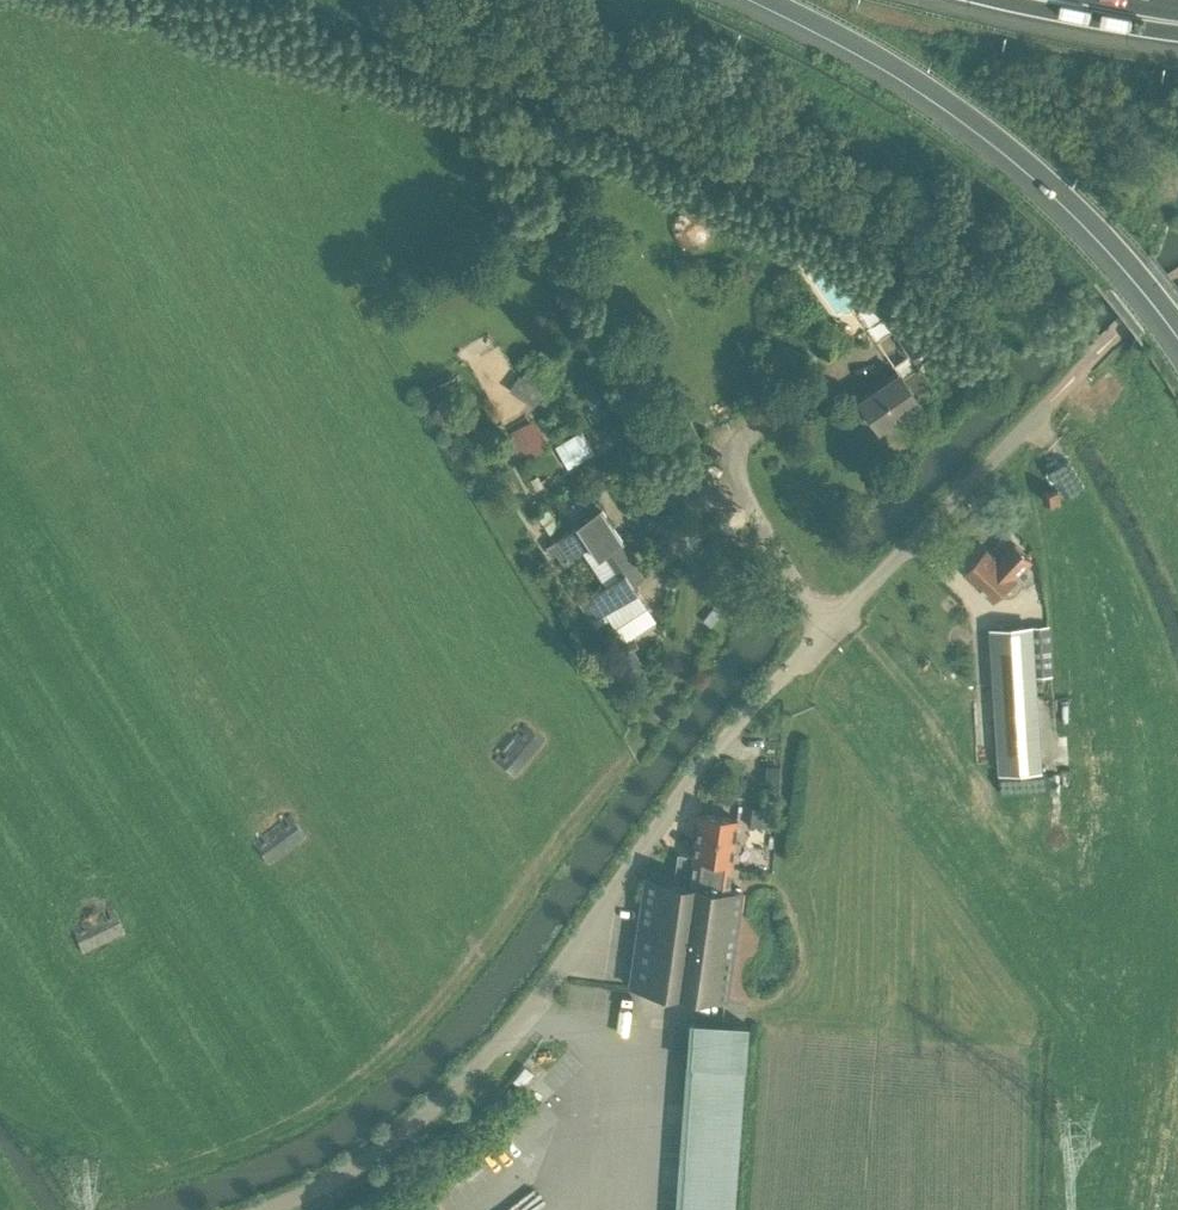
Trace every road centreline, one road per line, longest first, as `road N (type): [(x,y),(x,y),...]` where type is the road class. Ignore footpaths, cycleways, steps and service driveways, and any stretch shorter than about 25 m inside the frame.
road 1 (unclassified): [(274,1209),(316,1193),(436,1107),(525,1012),(717,744),(1050,404)]
road 2 (motorway): [(767,0),(886,64),(991,135),(1116,243),(1177,317)]
road 3 (motorway): [(1002,0),(1177,30)]

